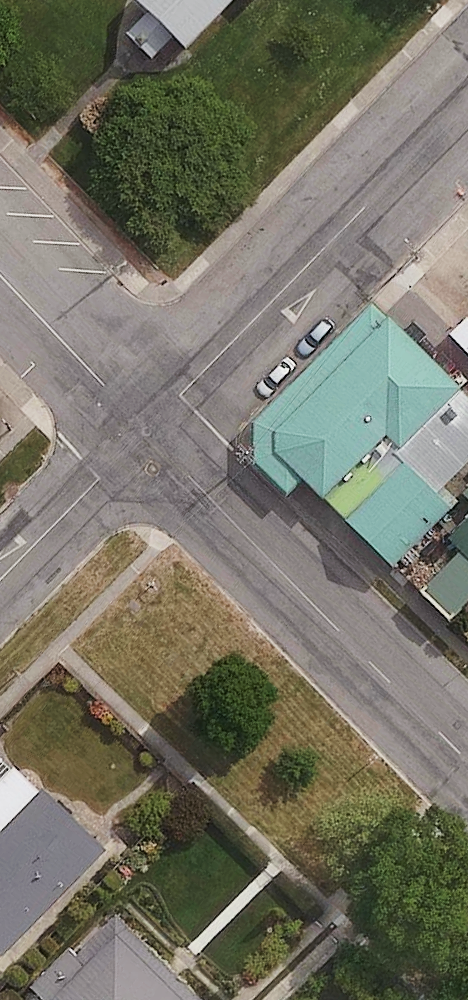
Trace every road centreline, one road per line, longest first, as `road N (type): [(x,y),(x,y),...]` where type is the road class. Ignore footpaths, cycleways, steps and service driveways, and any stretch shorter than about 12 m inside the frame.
road 1 (residential): [(147,431),(467,100)]
road 2 (secondary): [(147,431),(467,761)]
road 3 (secondary): [(147,431),(0,277)]
road 4 (residential): [(0,583),(147,431)]

